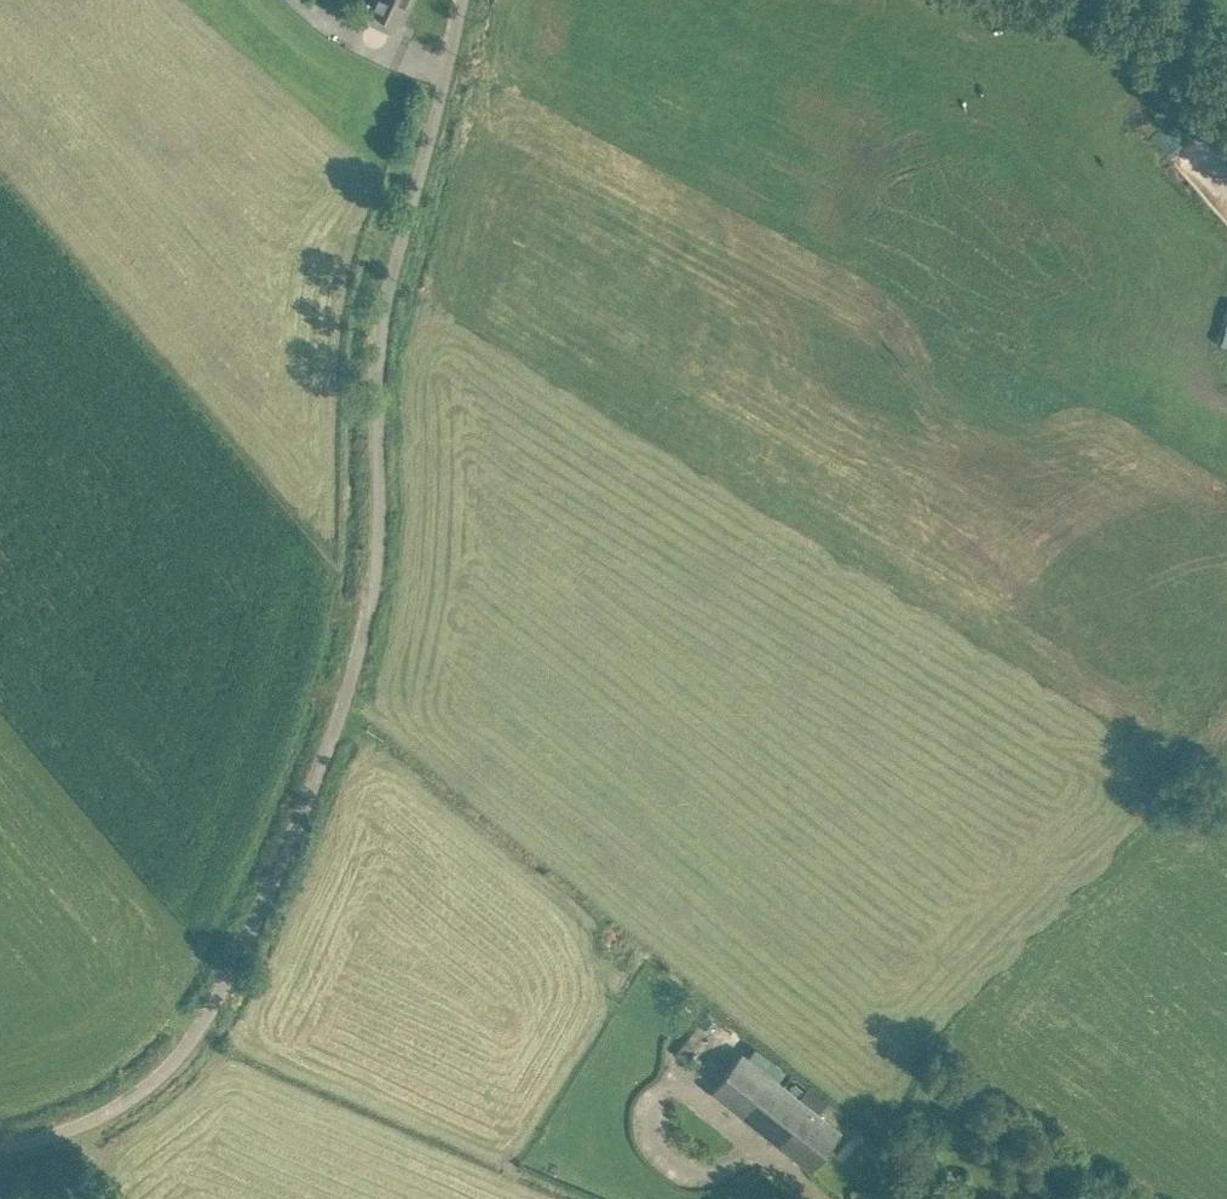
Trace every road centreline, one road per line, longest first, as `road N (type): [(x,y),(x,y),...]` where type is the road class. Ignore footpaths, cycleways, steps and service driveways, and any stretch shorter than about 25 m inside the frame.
road 1 (unclassified): [(0,1144),(139,1113),(182,1081),(216,1027),(340,747),(371,639),(391,333),(461,0)]

